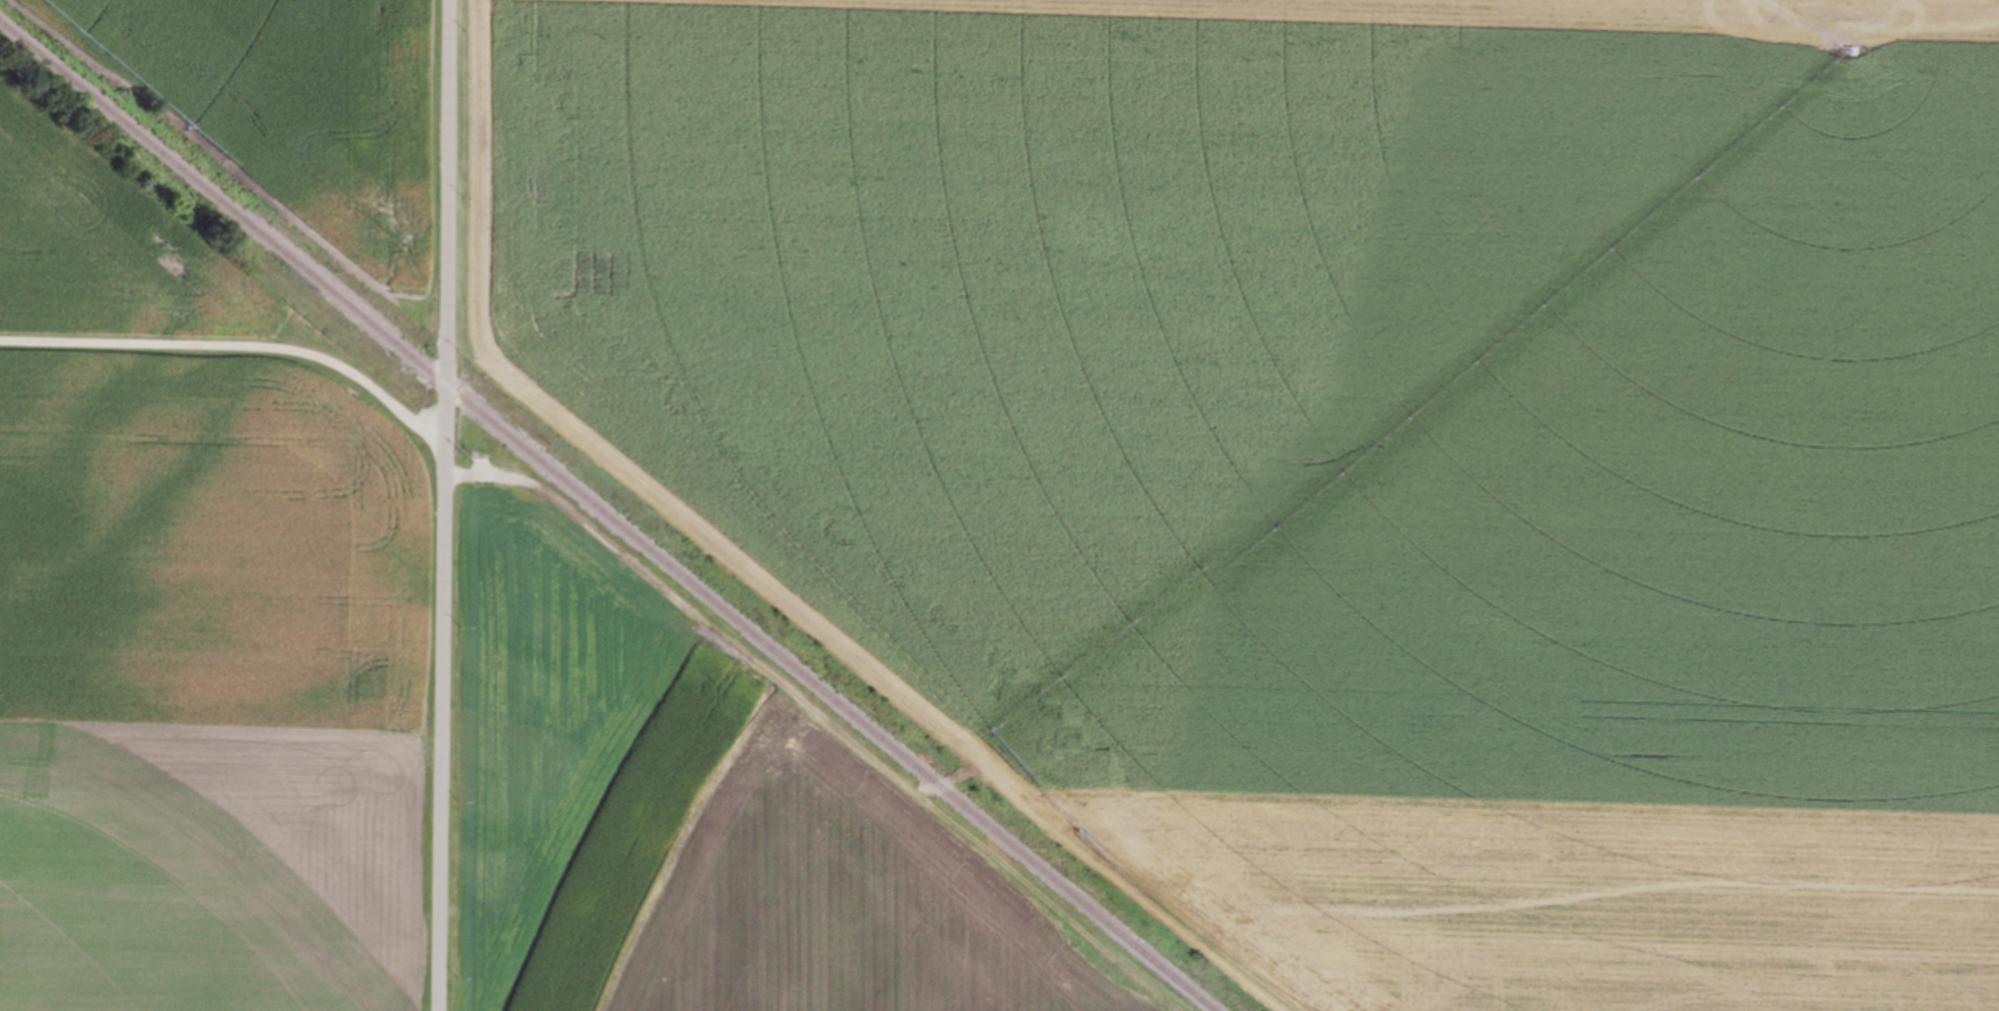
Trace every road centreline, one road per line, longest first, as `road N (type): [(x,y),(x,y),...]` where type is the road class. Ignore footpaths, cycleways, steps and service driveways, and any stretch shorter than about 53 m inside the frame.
road 1 (residential): [(439,1010),(448,0)]

